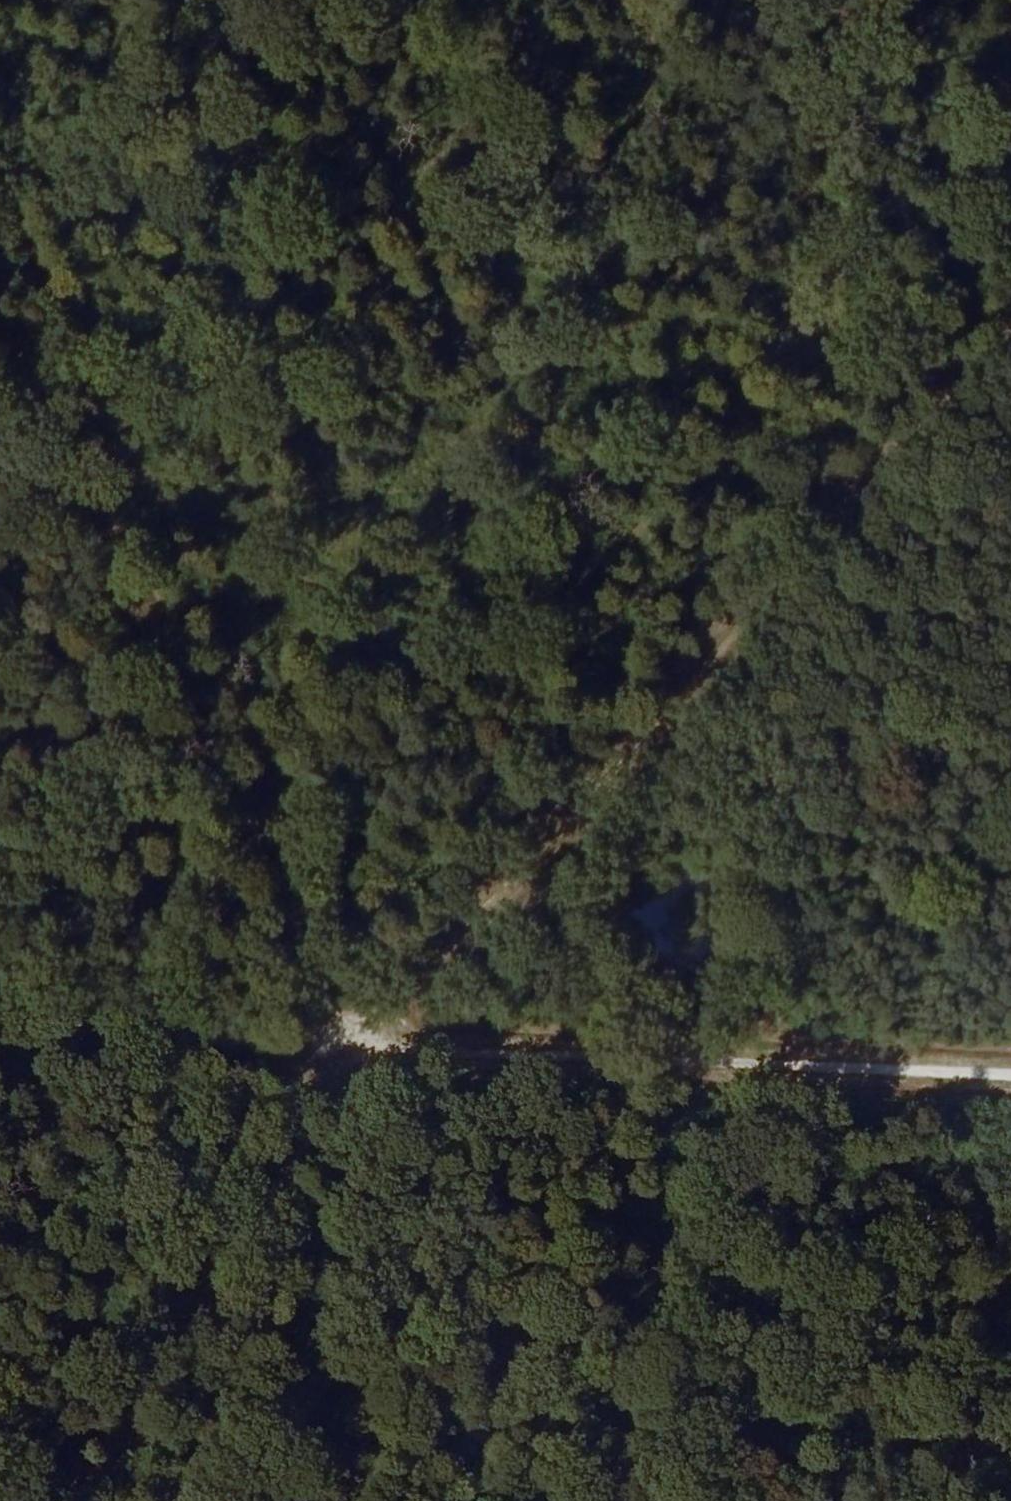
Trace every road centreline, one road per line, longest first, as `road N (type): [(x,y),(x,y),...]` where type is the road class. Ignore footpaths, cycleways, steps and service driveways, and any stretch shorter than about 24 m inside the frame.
road 1 (track): [(0,1042),(1010,1088)]

